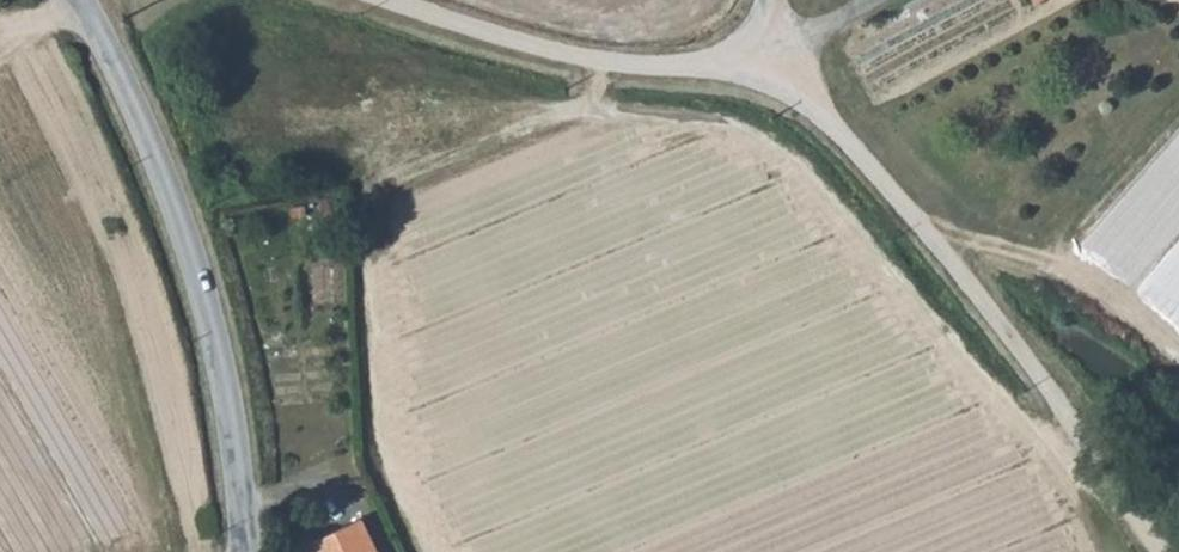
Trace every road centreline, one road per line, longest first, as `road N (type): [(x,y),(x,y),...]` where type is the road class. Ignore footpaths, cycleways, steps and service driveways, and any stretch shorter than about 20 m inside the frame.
road 1 (unclassified): [(1163,551),(990,309),(867,162),(808,98),(756,72)]
road 2 (unclassified): [(244,551),(237,436),(180,212),(84,0)]
road 3 (residential): [(756,72),(571,57),(392,0)]

